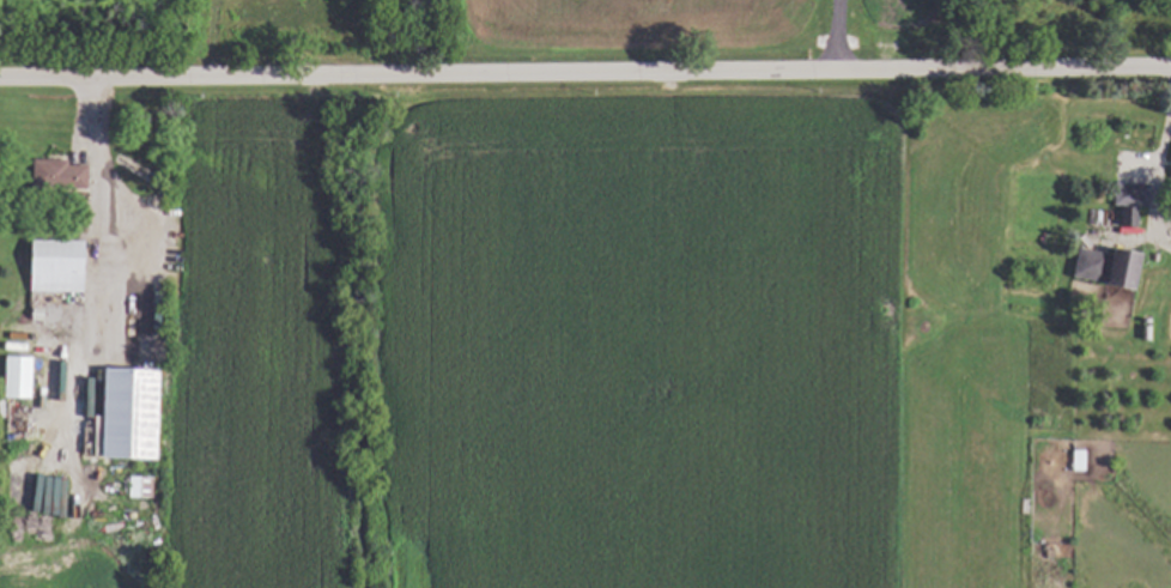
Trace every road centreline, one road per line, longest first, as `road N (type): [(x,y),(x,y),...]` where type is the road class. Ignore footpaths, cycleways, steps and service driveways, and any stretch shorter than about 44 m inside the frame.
road 1 (residential): [(0,77),(1170,68)]

